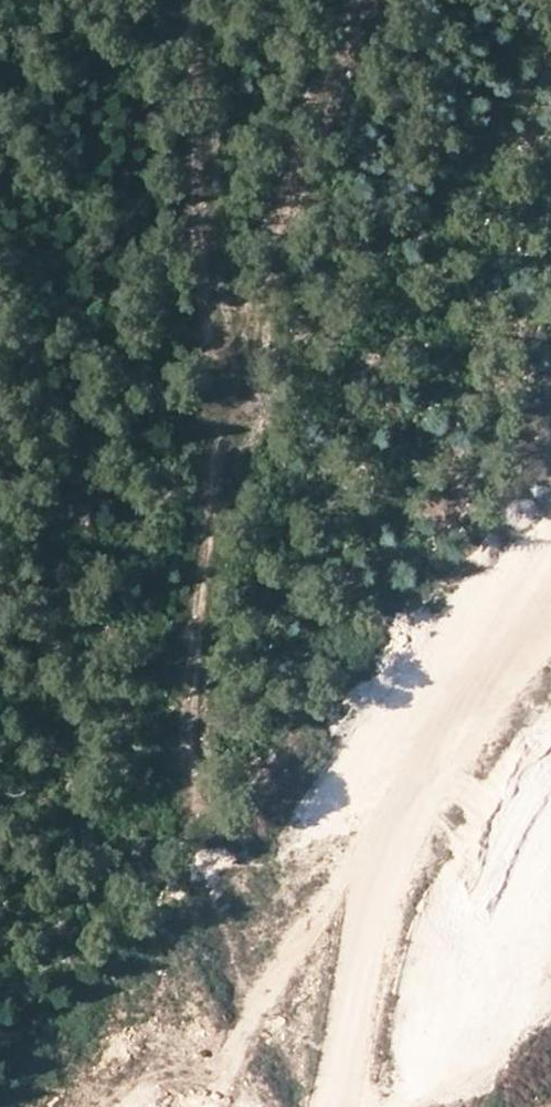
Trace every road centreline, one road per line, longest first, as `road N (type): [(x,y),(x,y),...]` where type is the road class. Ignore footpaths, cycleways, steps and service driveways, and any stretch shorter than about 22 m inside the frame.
road 1 (track): [(180,755),(205,418),(198,0)]
road 2 (primary): [(210,1106),(383,935),(550,665)]
road 3 (track): [(349,0),(256,288),(202,533)]

